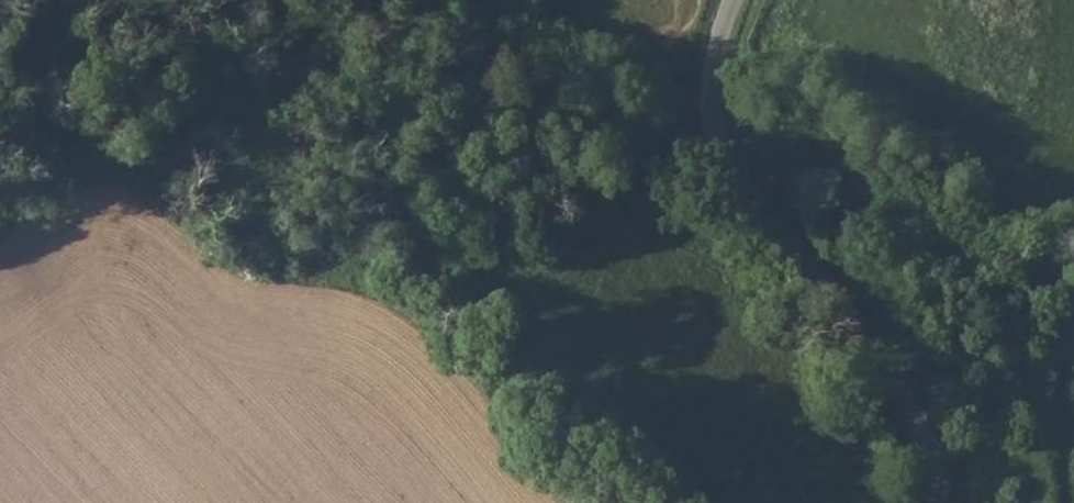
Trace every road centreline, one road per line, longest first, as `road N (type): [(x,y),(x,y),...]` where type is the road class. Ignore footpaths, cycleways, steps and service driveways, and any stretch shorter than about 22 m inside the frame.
road 1 (unclassified): [(734,0),(711,97),(717,132),(779,238),(893,376),(937,469),(937,502)]

